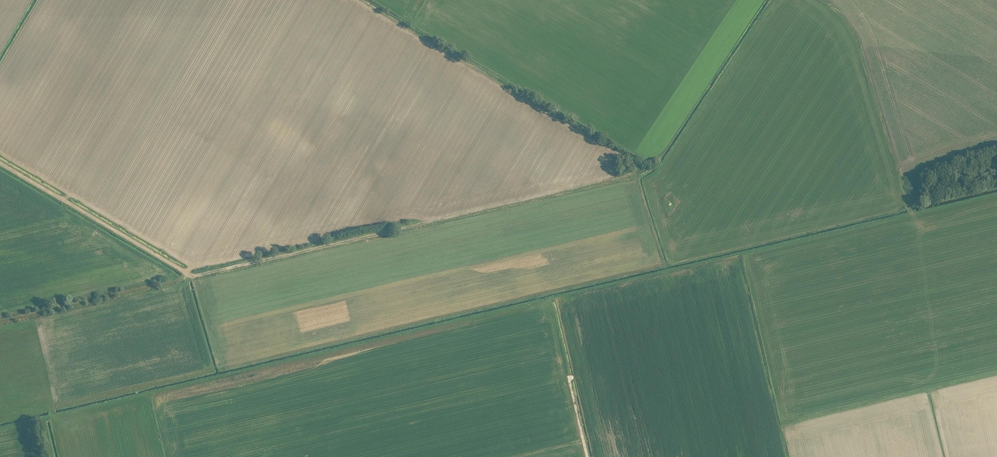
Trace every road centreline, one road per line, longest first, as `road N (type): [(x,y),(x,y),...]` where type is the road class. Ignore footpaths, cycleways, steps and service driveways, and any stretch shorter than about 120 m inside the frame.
road 1 (track): [(358,0),(638,171),(197,275),(0,163)]

